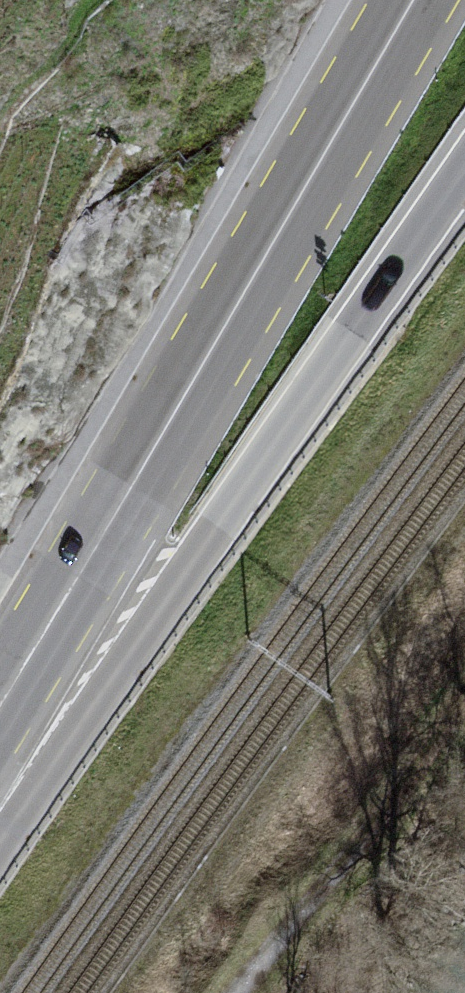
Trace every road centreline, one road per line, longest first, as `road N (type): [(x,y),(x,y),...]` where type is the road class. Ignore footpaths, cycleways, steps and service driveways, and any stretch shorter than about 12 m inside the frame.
road 1 (primary): [(416,0),(0,704)]
road 2 (primary): [(0,823),(198,557),(464,170)]
road 3 (track): [(464,718),(244,992)]

